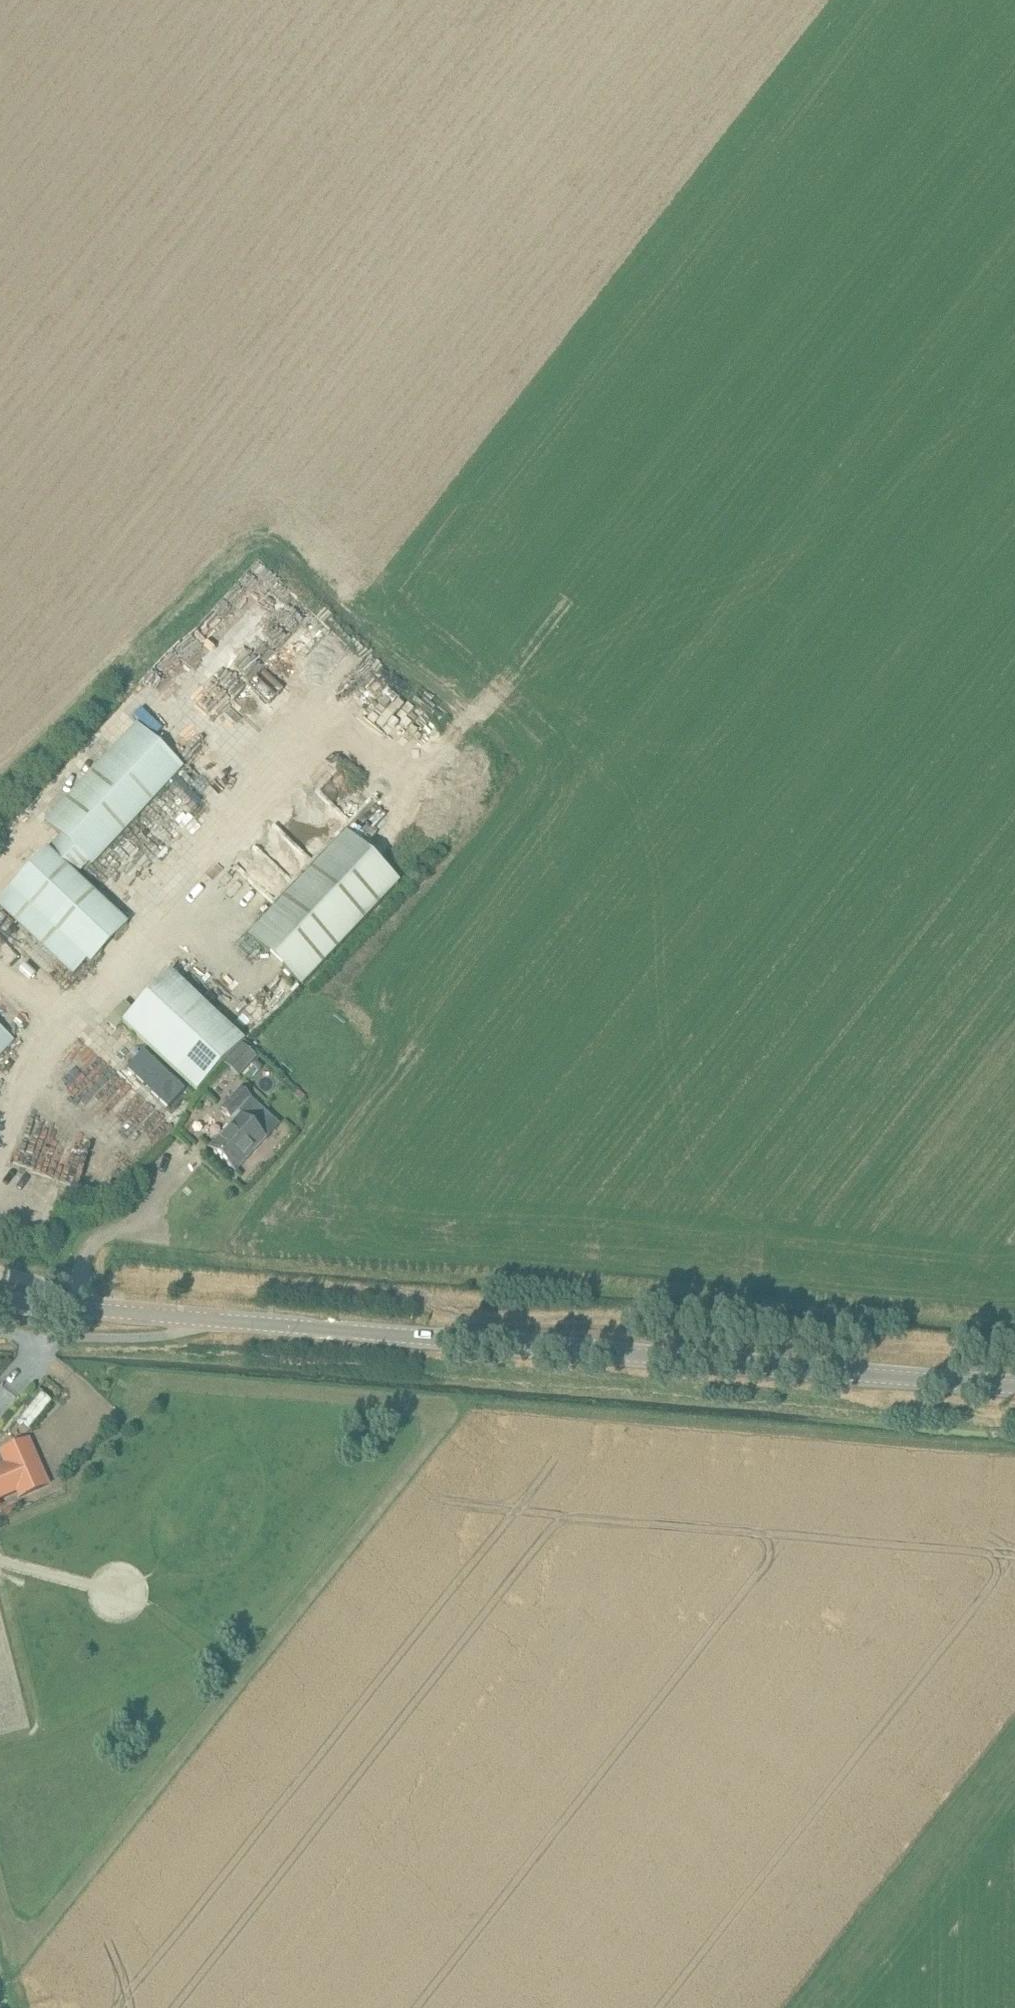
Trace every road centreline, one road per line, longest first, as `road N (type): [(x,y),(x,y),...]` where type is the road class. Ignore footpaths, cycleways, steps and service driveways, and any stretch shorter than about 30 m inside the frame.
road 1 (secondary): [(1014,1387),(423,1337)]
road 2 (secondary): [(72,1308),(423,1337)]

